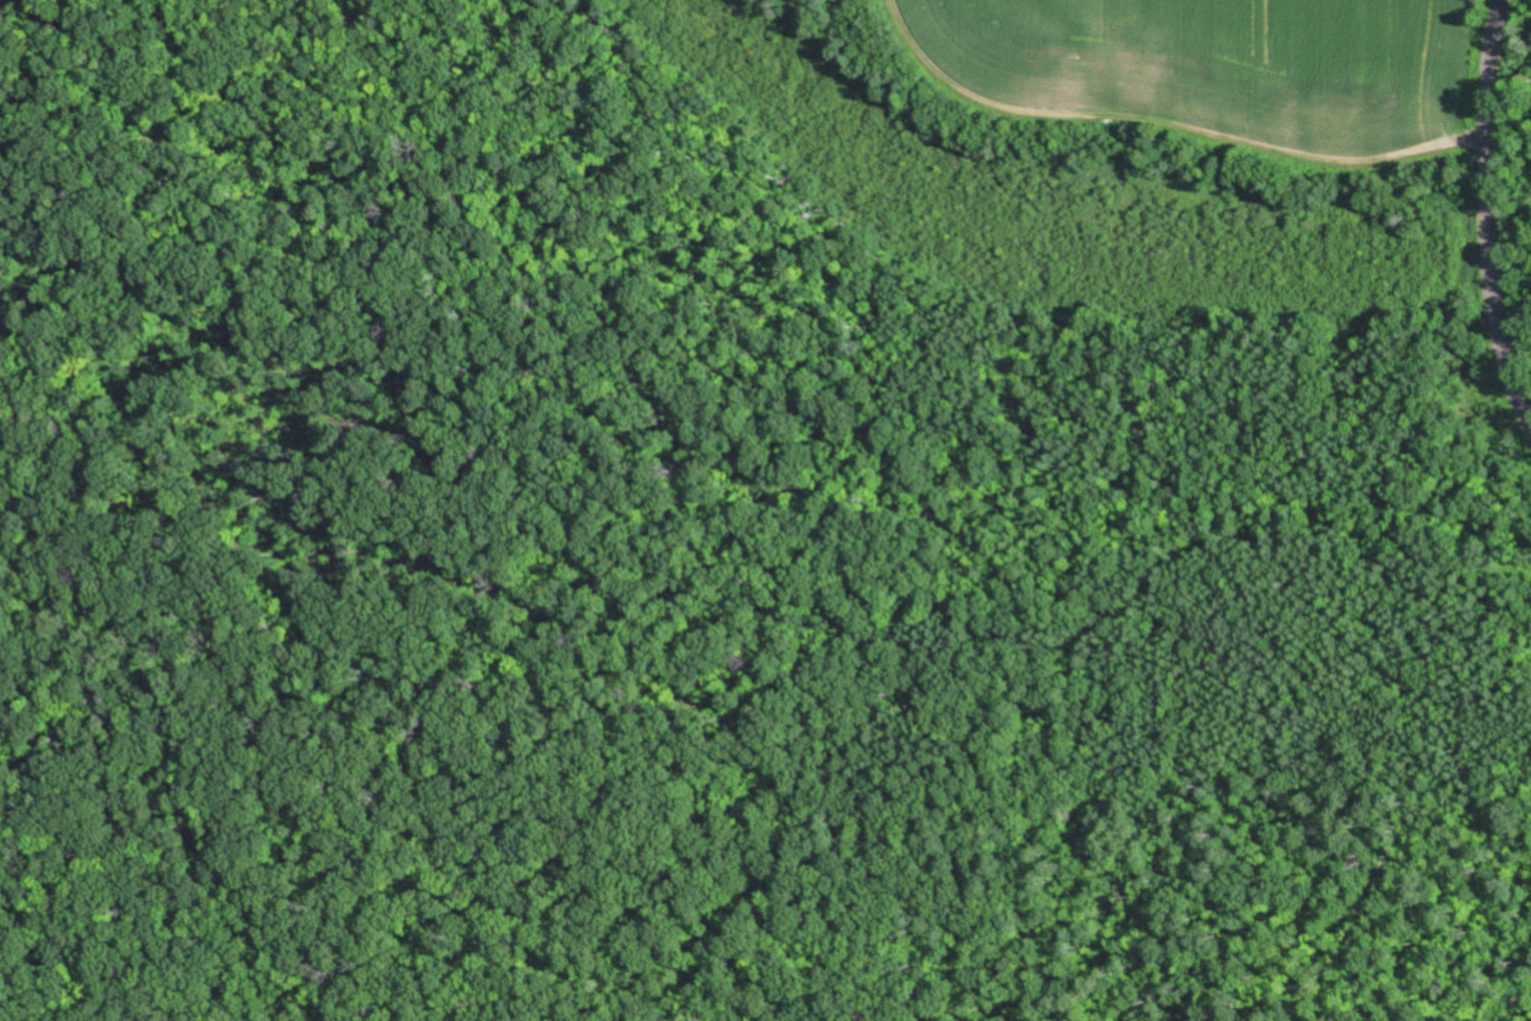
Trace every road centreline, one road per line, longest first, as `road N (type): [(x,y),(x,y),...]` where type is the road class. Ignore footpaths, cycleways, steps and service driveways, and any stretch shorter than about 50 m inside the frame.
road 1 (residential): [(1530,396),(1508,353),(1489,255),(1490,0)]

